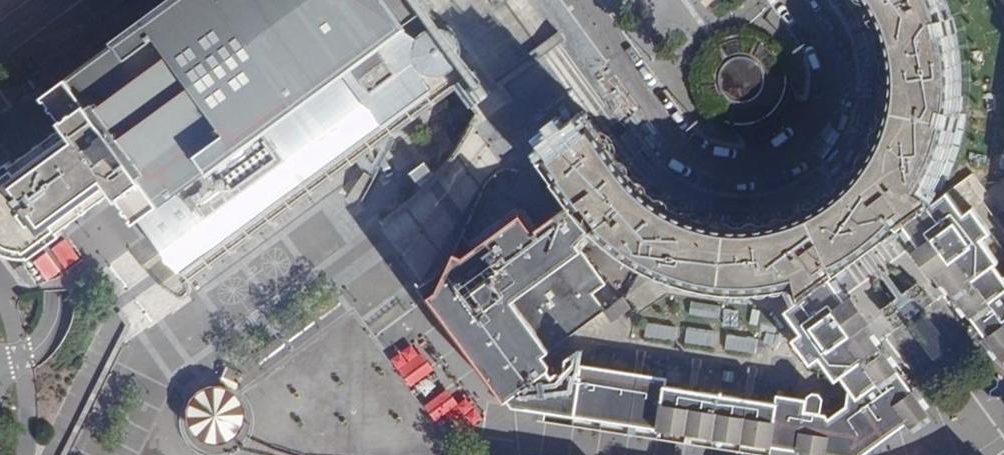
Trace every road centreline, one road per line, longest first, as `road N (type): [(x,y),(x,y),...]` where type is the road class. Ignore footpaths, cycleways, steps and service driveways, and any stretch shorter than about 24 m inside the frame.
road 1 (unclassified): [(588,0),(685,155),(742,172),(793,156),(827,105),(831,50),(798,0)]

